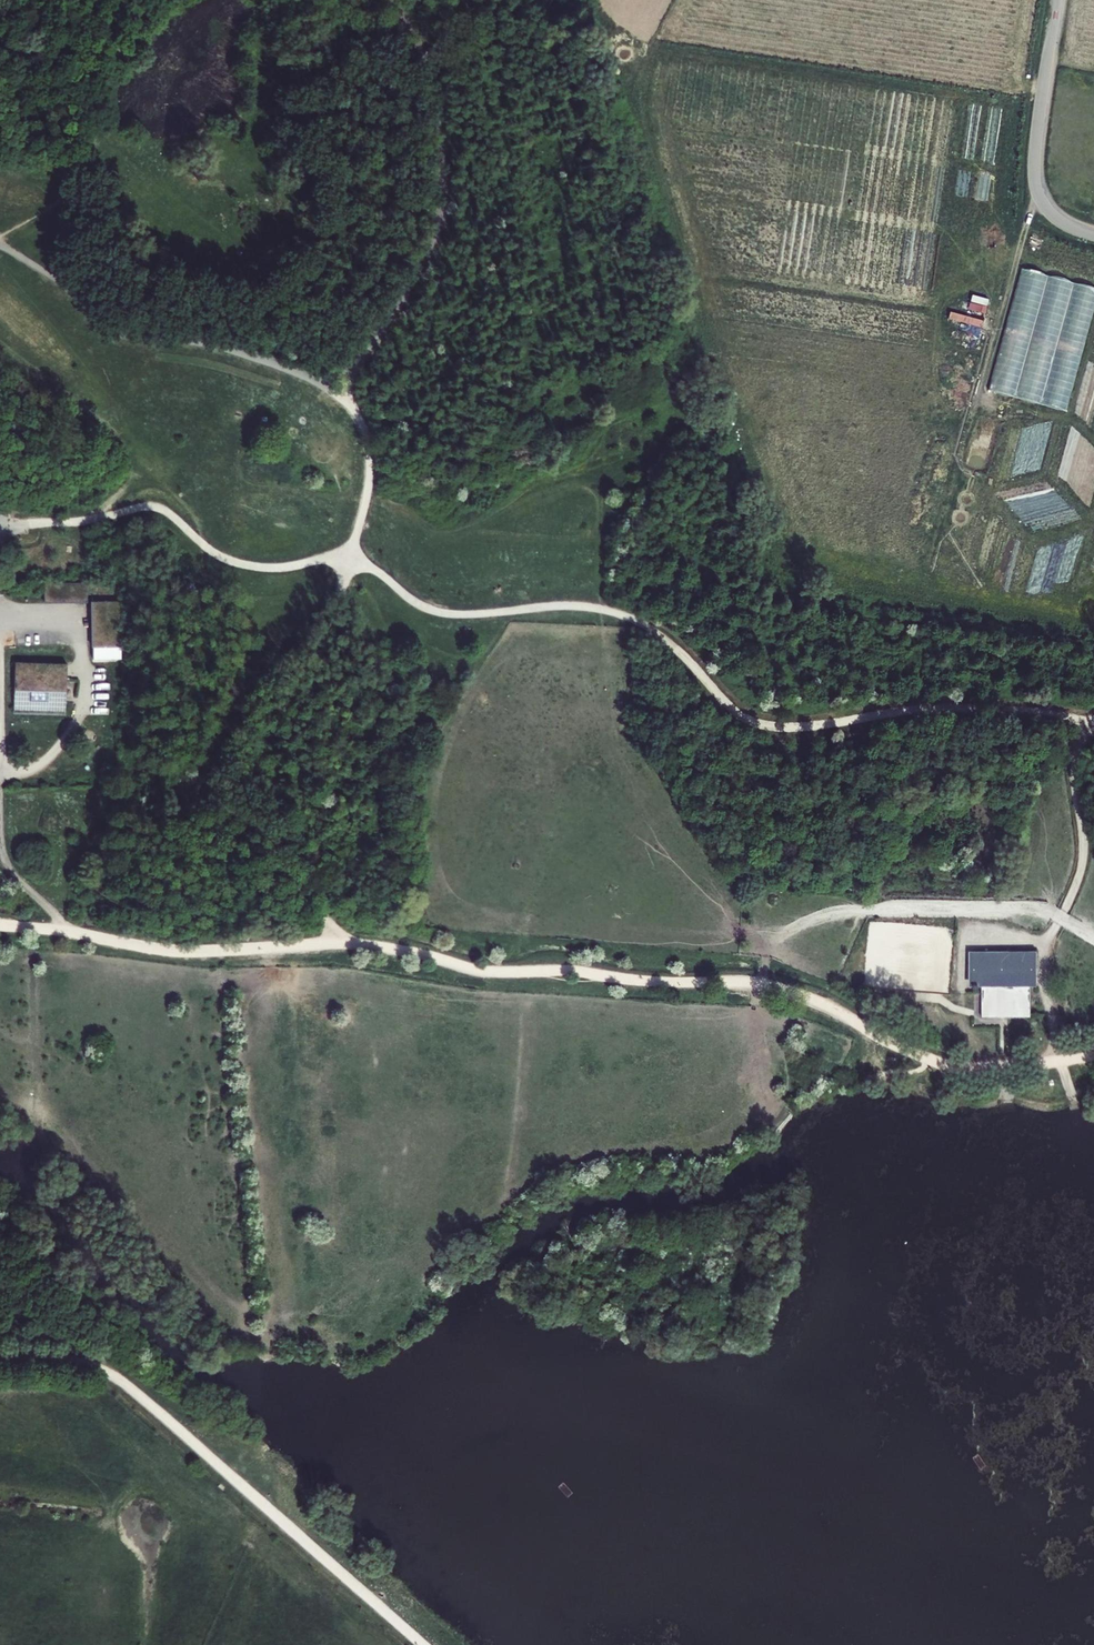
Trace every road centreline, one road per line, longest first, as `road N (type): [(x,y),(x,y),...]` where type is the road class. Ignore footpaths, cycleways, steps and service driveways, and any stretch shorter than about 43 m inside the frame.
road 1 (unclassified): [(1057,0),(1034,180),(1051,213),(1093,235)]

